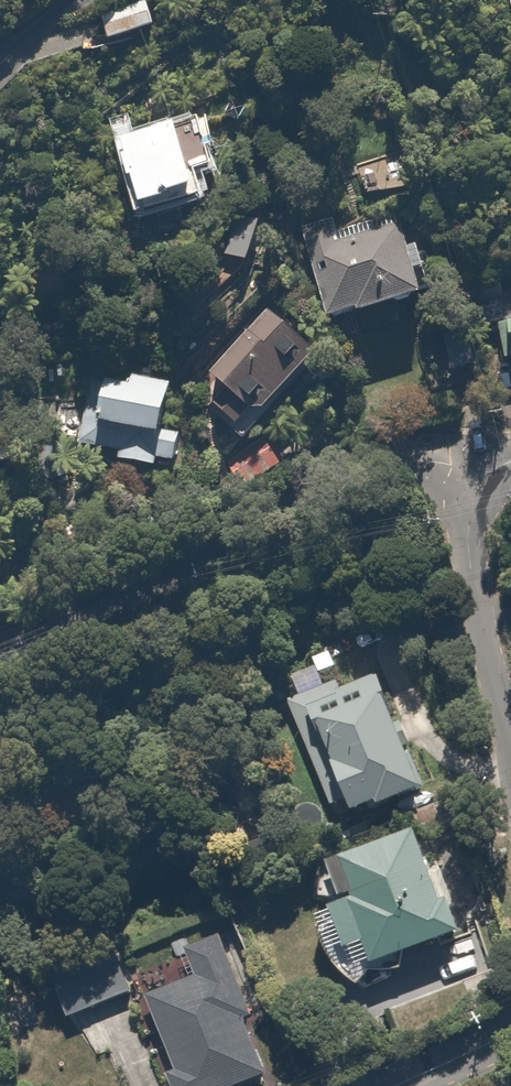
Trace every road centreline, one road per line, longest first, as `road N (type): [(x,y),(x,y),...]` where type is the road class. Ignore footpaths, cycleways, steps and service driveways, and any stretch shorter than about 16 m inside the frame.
road 1 (residential): [(465,514),(0,652)]
road 2 (residential): [(510,715),(465,514)]

